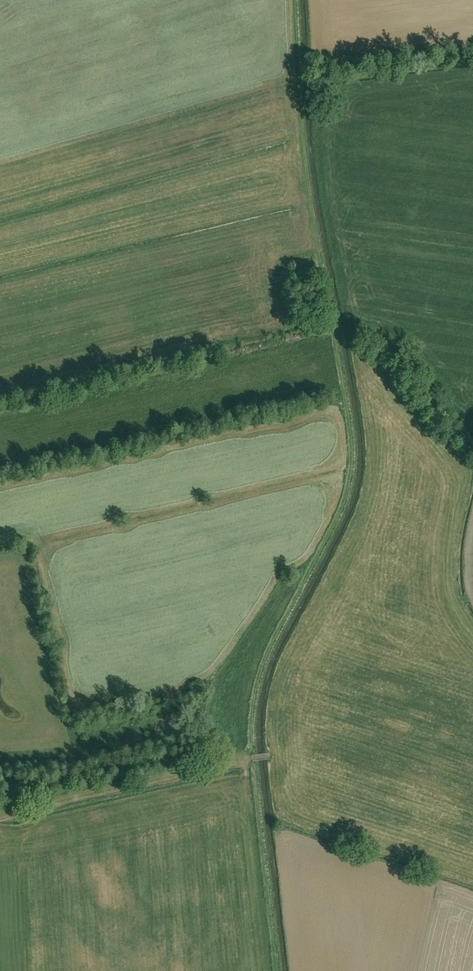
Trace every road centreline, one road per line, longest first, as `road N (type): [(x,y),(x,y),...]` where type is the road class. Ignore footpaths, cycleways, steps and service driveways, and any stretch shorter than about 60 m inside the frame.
road 1 (track): [(291,0),(307,205),(350,427),(332,516),(248,698),(249,758)]
road 2 (track): [(249,758),(0,816)]
road 3 (track): [(249,758),(279,970)]

